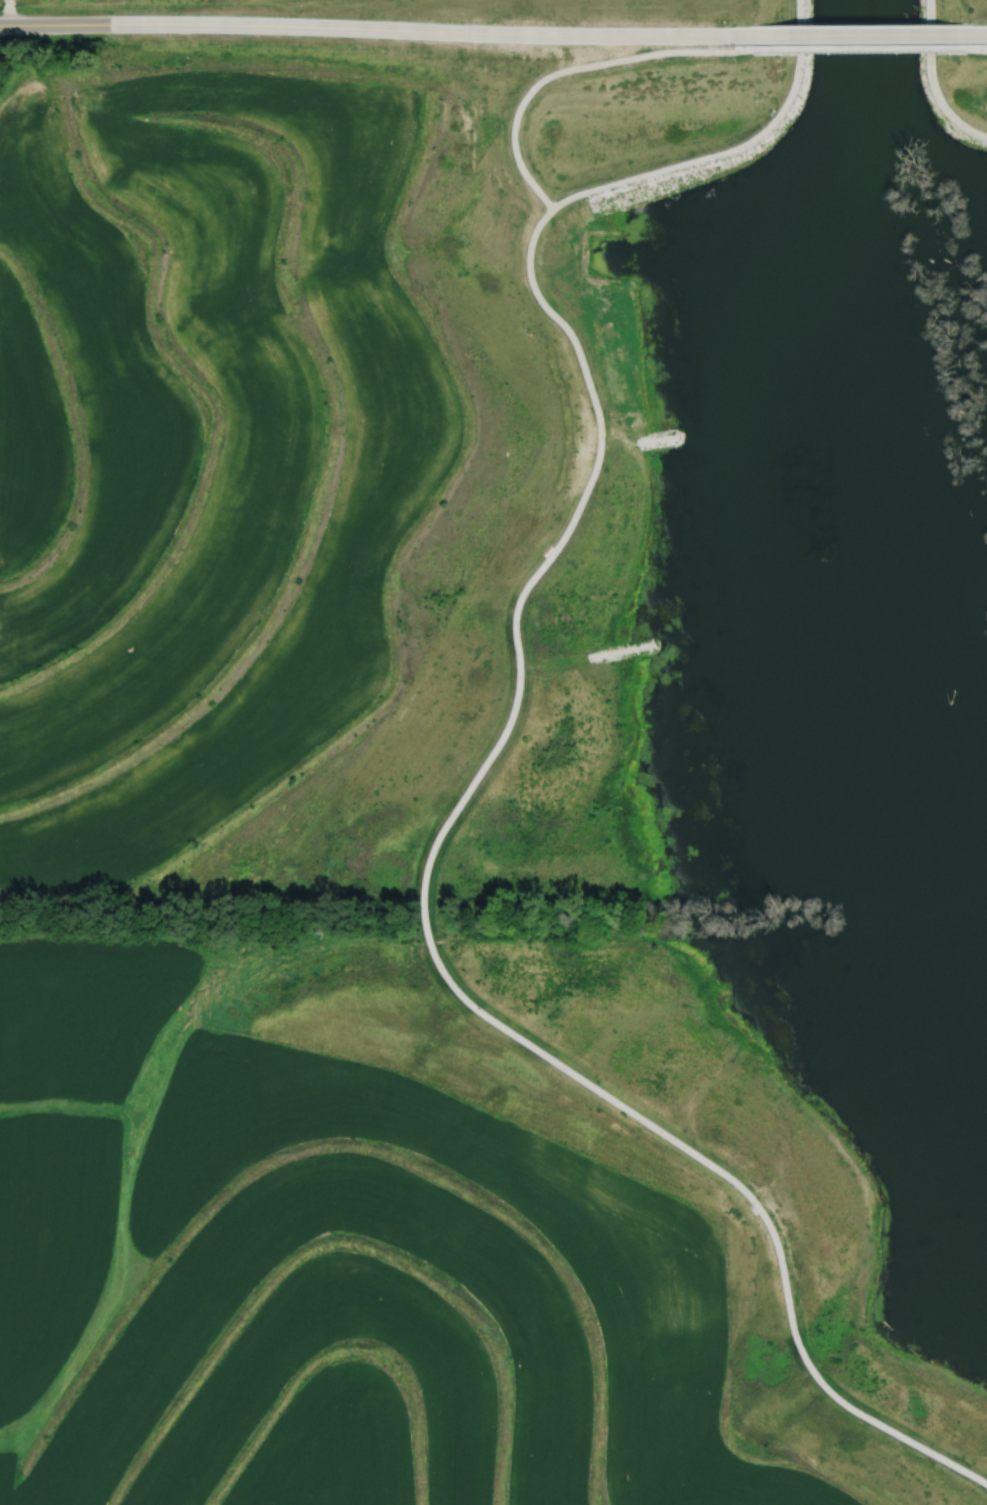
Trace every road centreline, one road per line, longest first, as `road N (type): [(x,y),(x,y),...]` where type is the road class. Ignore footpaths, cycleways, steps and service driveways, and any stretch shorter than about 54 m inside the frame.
road 1 (tertiary): [(769,34),(0,26)]
road 2 (tertiary): [(970,34),(769,34)]

